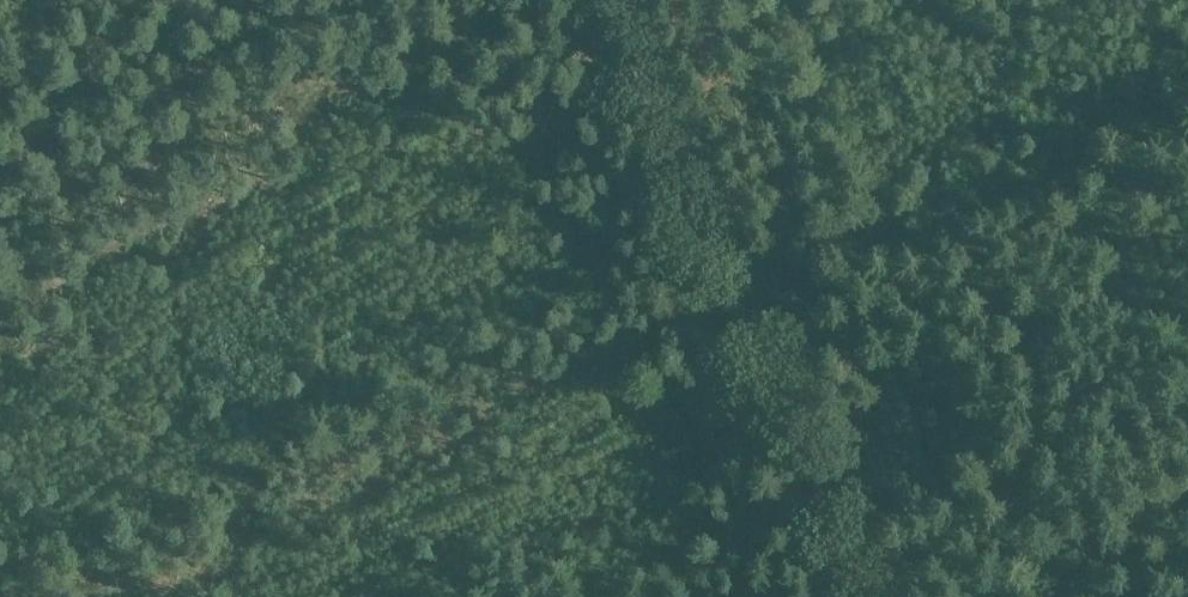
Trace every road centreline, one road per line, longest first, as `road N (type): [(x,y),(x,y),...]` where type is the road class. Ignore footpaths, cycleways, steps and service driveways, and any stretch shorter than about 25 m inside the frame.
road 1 (track): [(868,596),(599,0)]
road 2 (track): [(1187,110),(736,299)]

